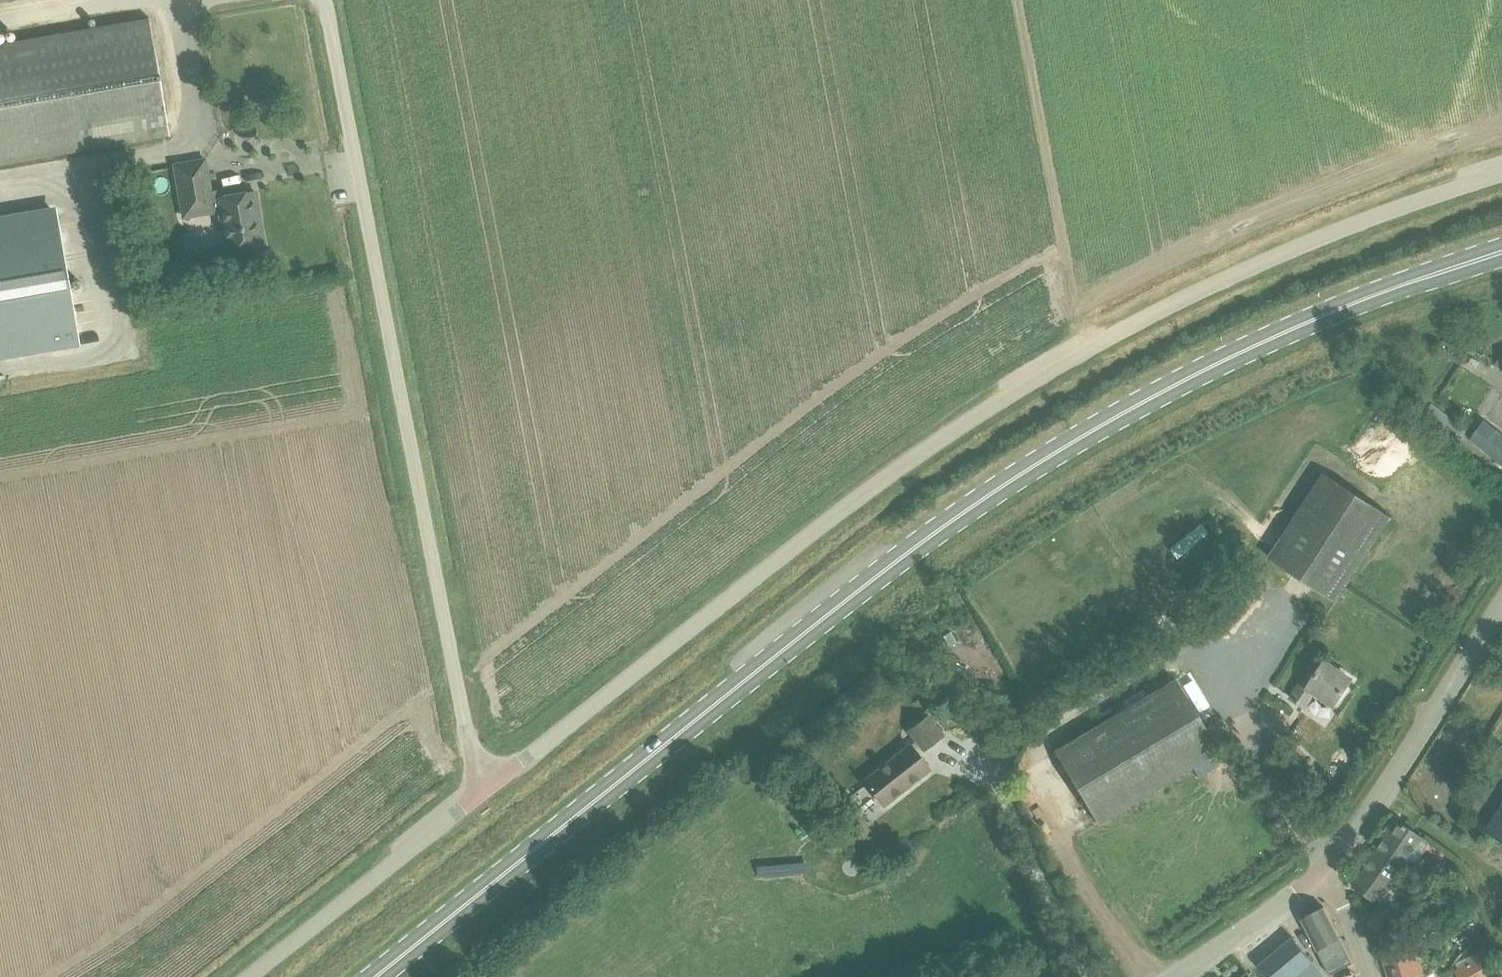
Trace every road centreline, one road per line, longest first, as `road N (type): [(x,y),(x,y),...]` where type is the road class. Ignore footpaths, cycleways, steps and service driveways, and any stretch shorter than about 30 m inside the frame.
road 1 (primary): [(377,976),(893,562),(1033,470),(1287,332),(1501,254)]
road 2 (unclassified): [(479,795),(865,491),(1108,335),(1356,224),(1501,170)]
road 3 (residential): [(479,795),(326,0)]
road 4 (residential): [(1324,875),(1338,845),(1385,796),(1501,610)]
road 5 (unclassified): [(251,976),(479,795)]
road 6 (residential): [(1178,976),(1299,900),(1324,875)]

